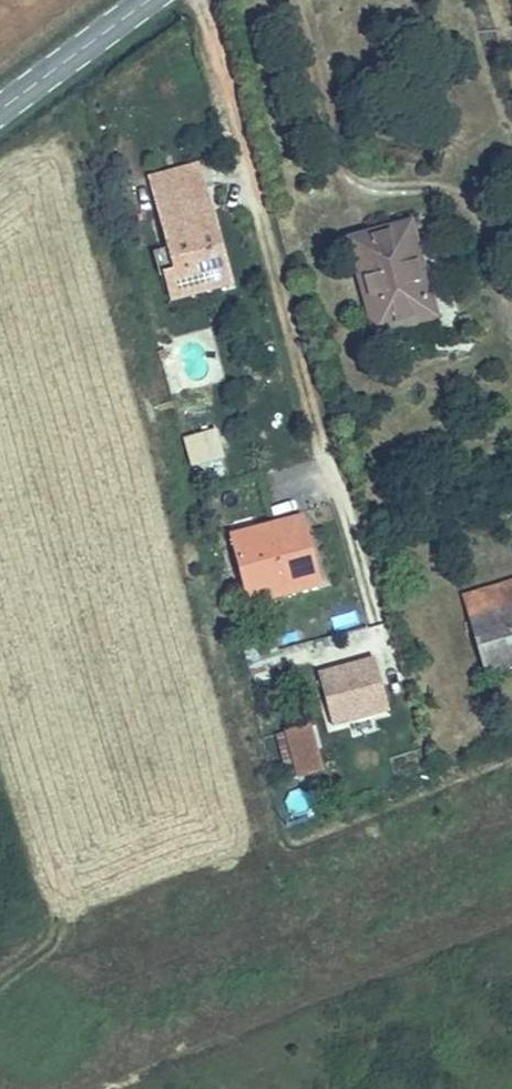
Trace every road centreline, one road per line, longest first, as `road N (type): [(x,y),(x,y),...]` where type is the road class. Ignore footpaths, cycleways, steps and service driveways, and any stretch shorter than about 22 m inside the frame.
road 1 (secondary): [(146,0),(0,108)]

